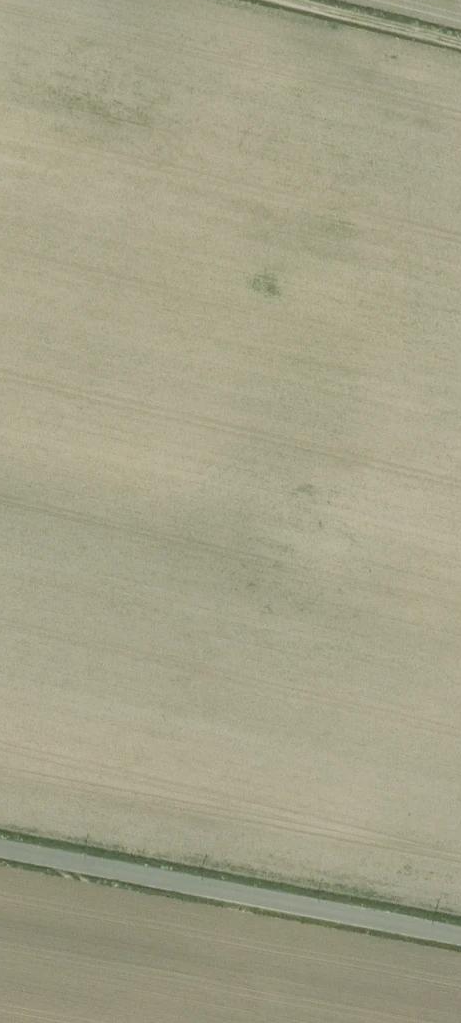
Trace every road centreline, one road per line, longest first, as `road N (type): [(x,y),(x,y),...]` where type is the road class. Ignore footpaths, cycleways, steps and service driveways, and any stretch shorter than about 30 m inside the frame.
road 1 (unclassified): [(460,938),(0,852)]
road 2 (track): [(460,43),(282,0)]

